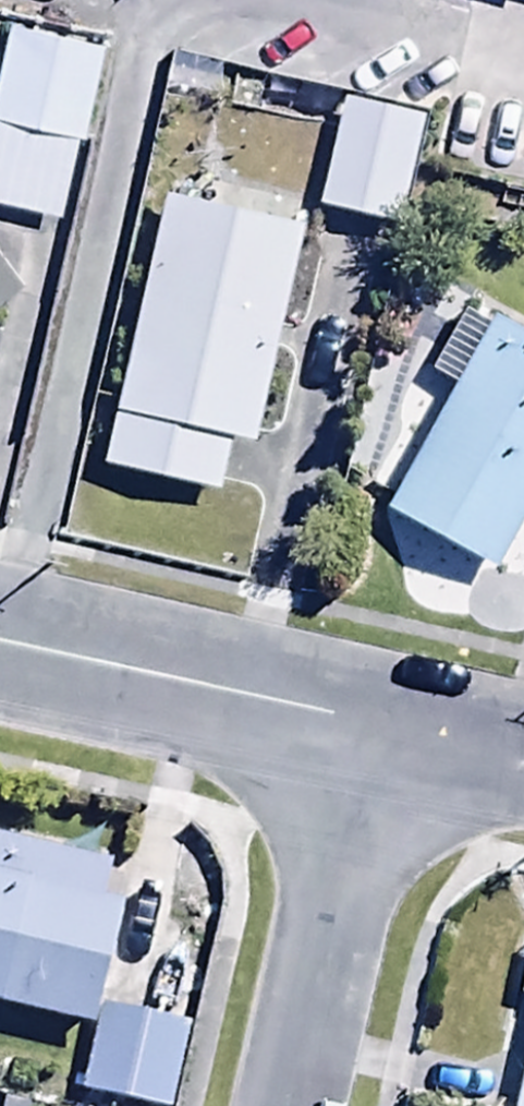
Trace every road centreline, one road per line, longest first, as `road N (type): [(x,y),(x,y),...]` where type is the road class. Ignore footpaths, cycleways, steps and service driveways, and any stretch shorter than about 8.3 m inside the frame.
road 1 (residential): [(291,1105),(384,720)]
road 2 (residential): [(0,639),(384,720)]
road 3 (residential): [(384,720),(523,752)]

